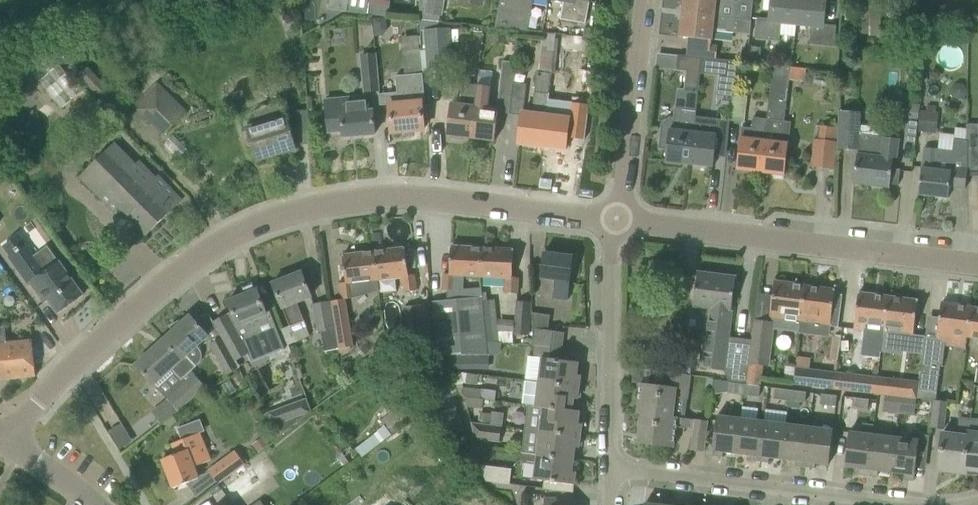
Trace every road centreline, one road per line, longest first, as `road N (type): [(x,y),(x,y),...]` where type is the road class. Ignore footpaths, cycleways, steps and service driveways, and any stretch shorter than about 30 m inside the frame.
road 1 (unclassified): [(615,218),(381,197),(263,220),(179,268),(105,333),(64,372),(9,444)]
road 2 (unclassified): [(977,263),(615,218)]
road 3 (residential): [(610,469),(916,504)]
road 4 (residential): [(610,469),(615,218)]
road 5 (residential): [(615,218),(644,0)]

